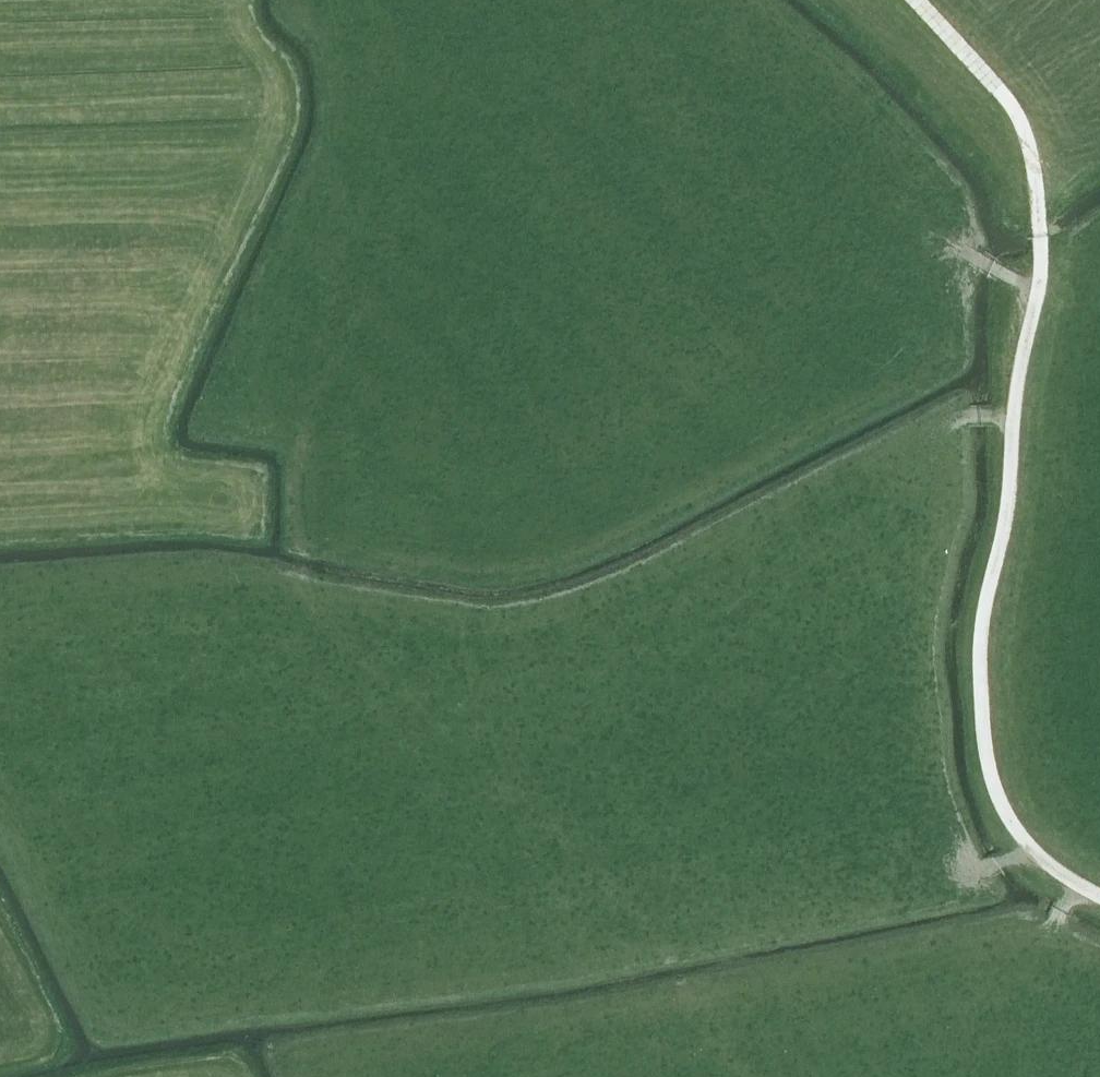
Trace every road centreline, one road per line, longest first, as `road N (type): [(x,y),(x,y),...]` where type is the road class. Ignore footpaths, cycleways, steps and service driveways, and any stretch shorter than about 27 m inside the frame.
road 1 (track): [(308,0),(328,52),(335,104),(335,257),(324,371),(295,486),(304,589),(323,615),(602,878),(666,950),(698,1015)]
road 2 (track): [(910,0),(1000,96),(1021,126),(1036,170),(1042,262),(1022,356),(1016,477),(986,638),(984,704),(1002,807),(1030,845),(1099,895)]

